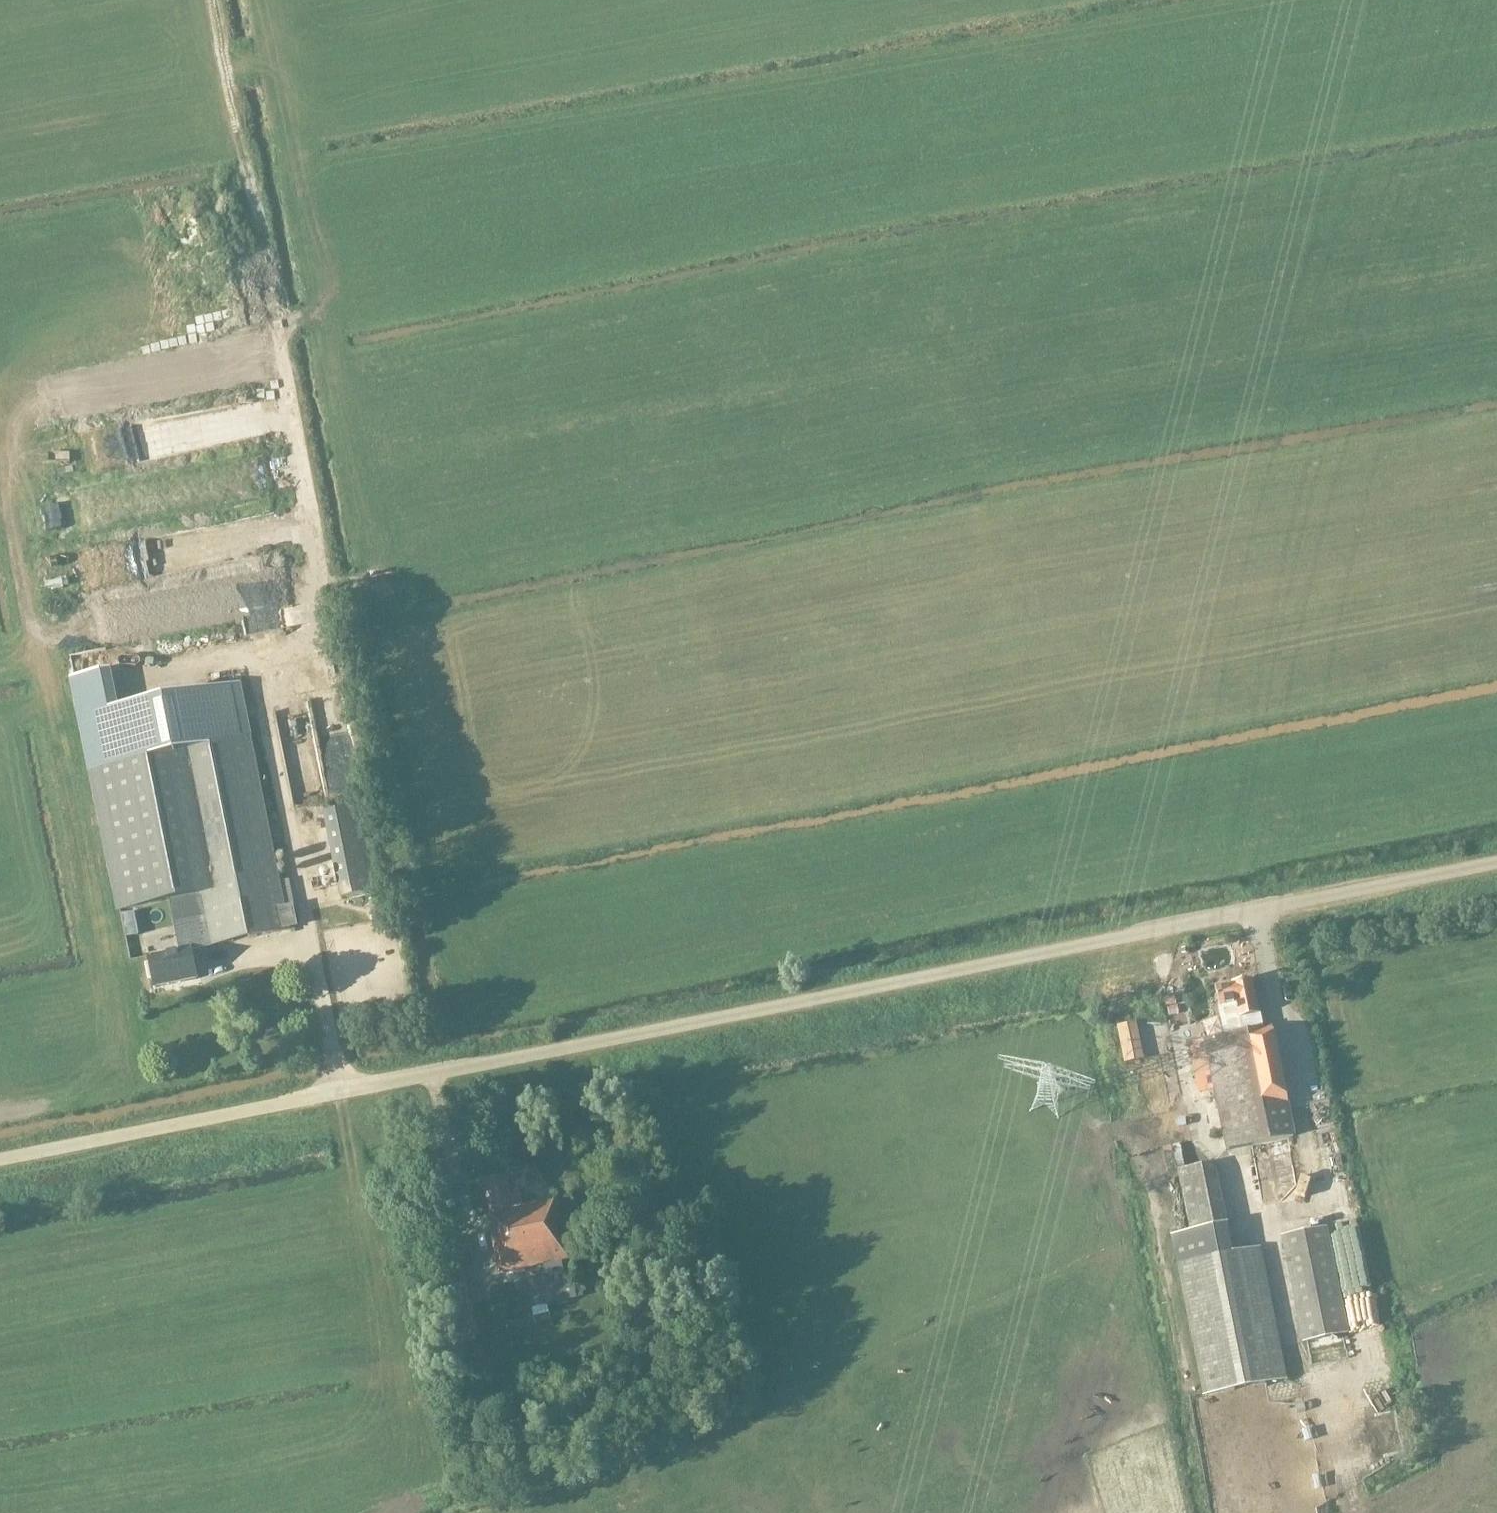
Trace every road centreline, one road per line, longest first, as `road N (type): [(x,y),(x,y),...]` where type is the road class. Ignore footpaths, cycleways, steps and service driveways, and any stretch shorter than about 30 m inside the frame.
road 1 (unclassified): [(0,1159),(1496,862)]

